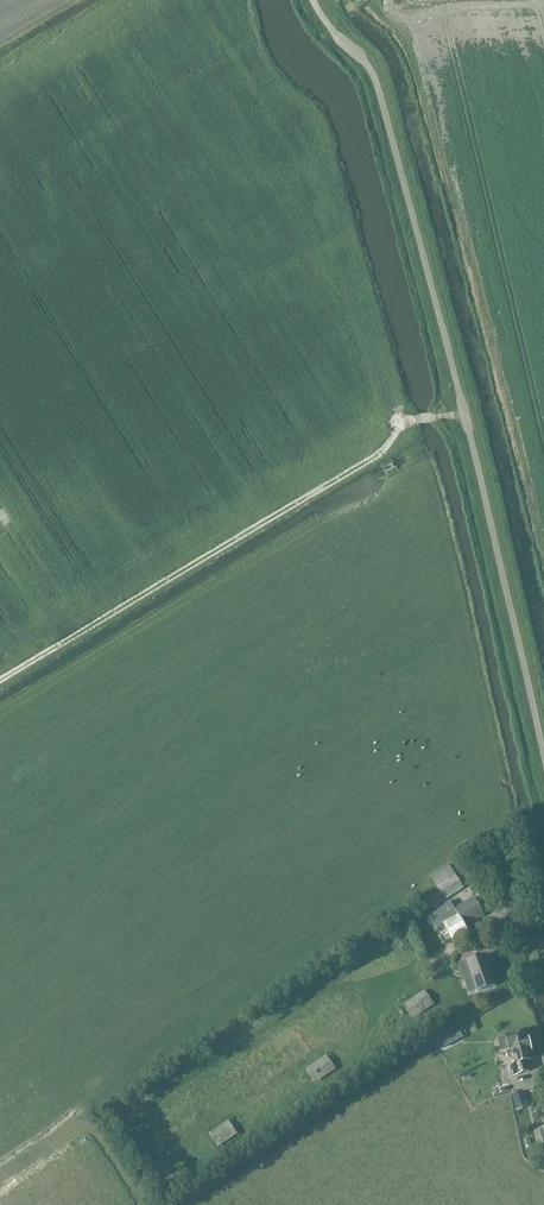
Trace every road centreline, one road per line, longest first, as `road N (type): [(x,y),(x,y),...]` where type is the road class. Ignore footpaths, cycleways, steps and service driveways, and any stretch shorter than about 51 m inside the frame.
road 1 (track): [(0,683),(382,453),(403,421),(464,414)]

